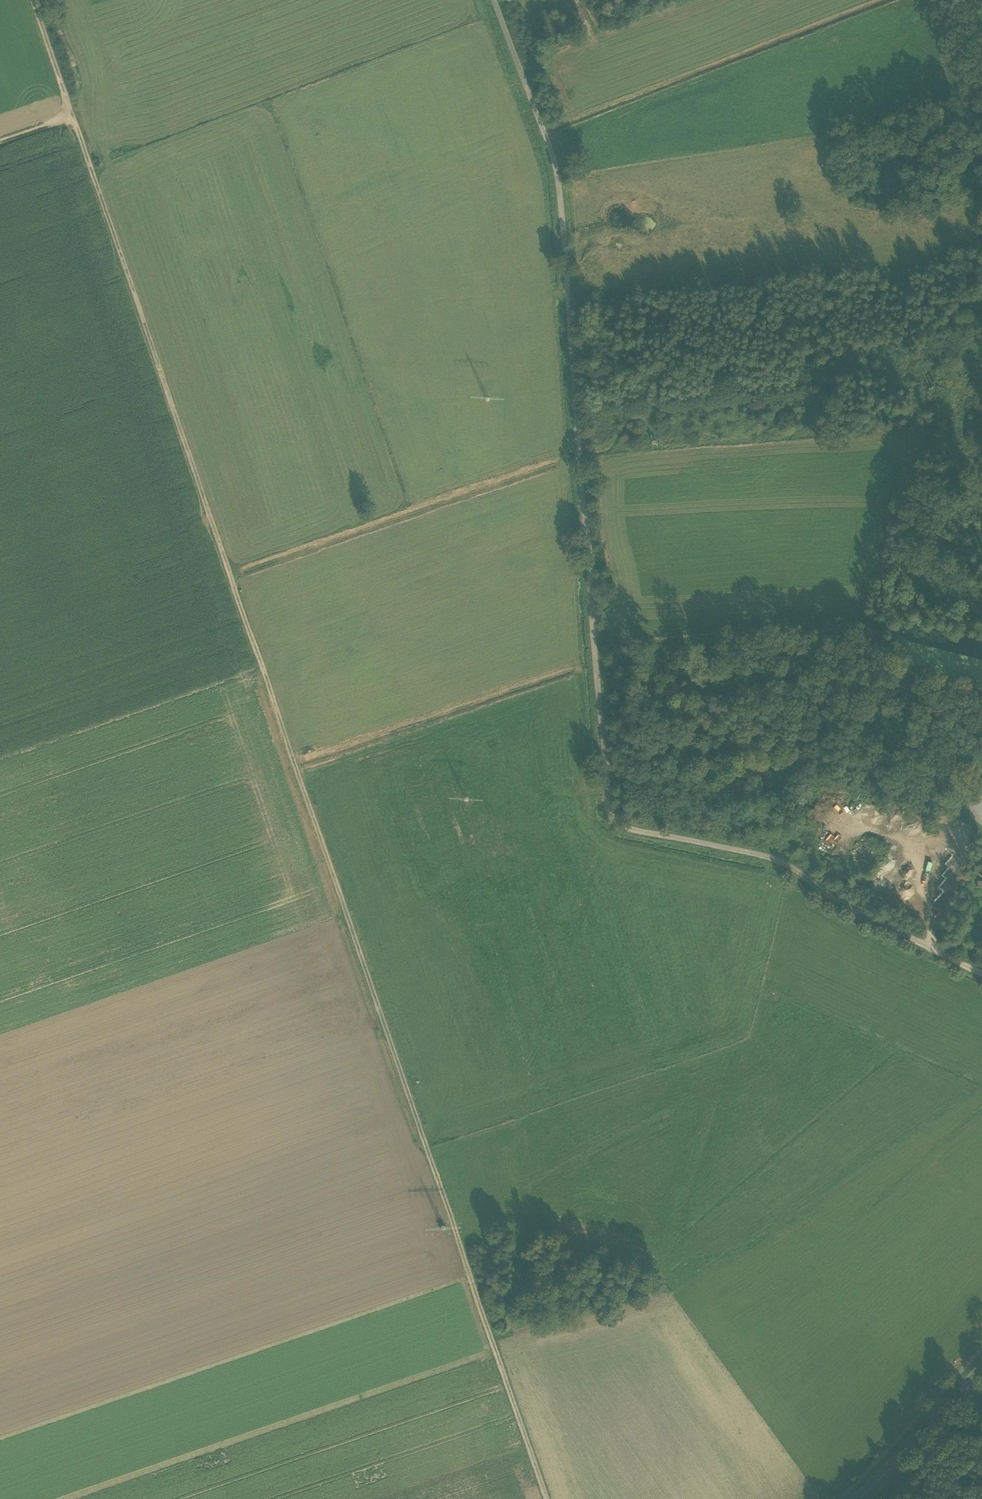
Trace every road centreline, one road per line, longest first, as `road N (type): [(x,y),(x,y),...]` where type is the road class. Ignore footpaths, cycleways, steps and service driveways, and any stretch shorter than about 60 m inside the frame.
road 1 (track): [(546,1498),(34,0)]
road 2 (track): [(981,978),(841,906),(789,864),(622,828),(610,811),(558,171),(494,0)]
road 3 (secondary): [(981,1371),(859,1498)]

